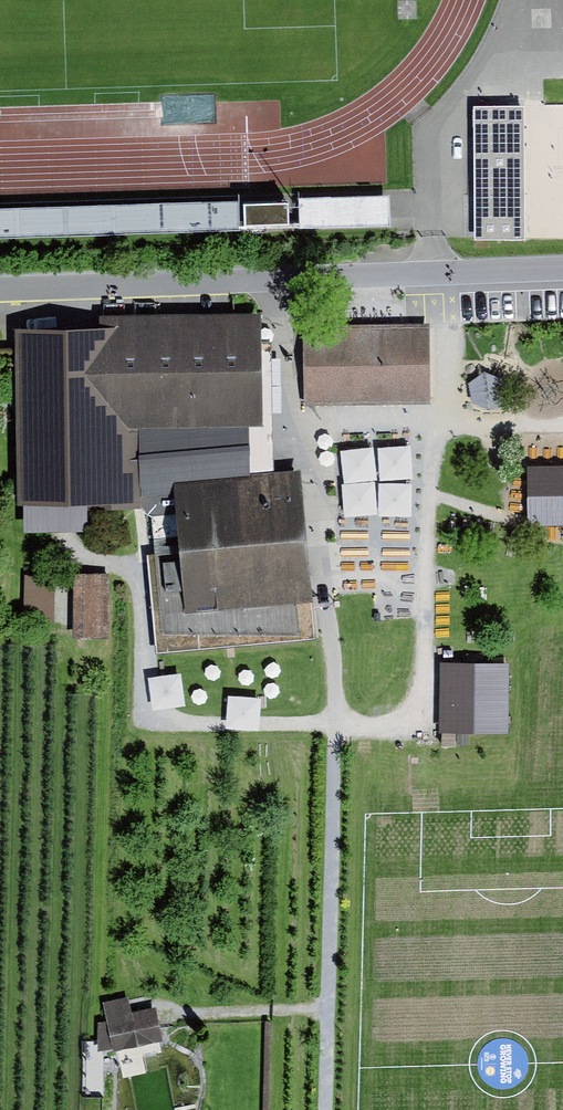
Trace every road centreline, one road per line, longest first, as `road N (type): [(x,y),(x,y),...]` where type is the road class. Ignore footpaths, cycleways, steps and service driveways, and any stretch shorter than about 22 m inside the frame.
road 1 (residential): [(562,272),(0,291)]

